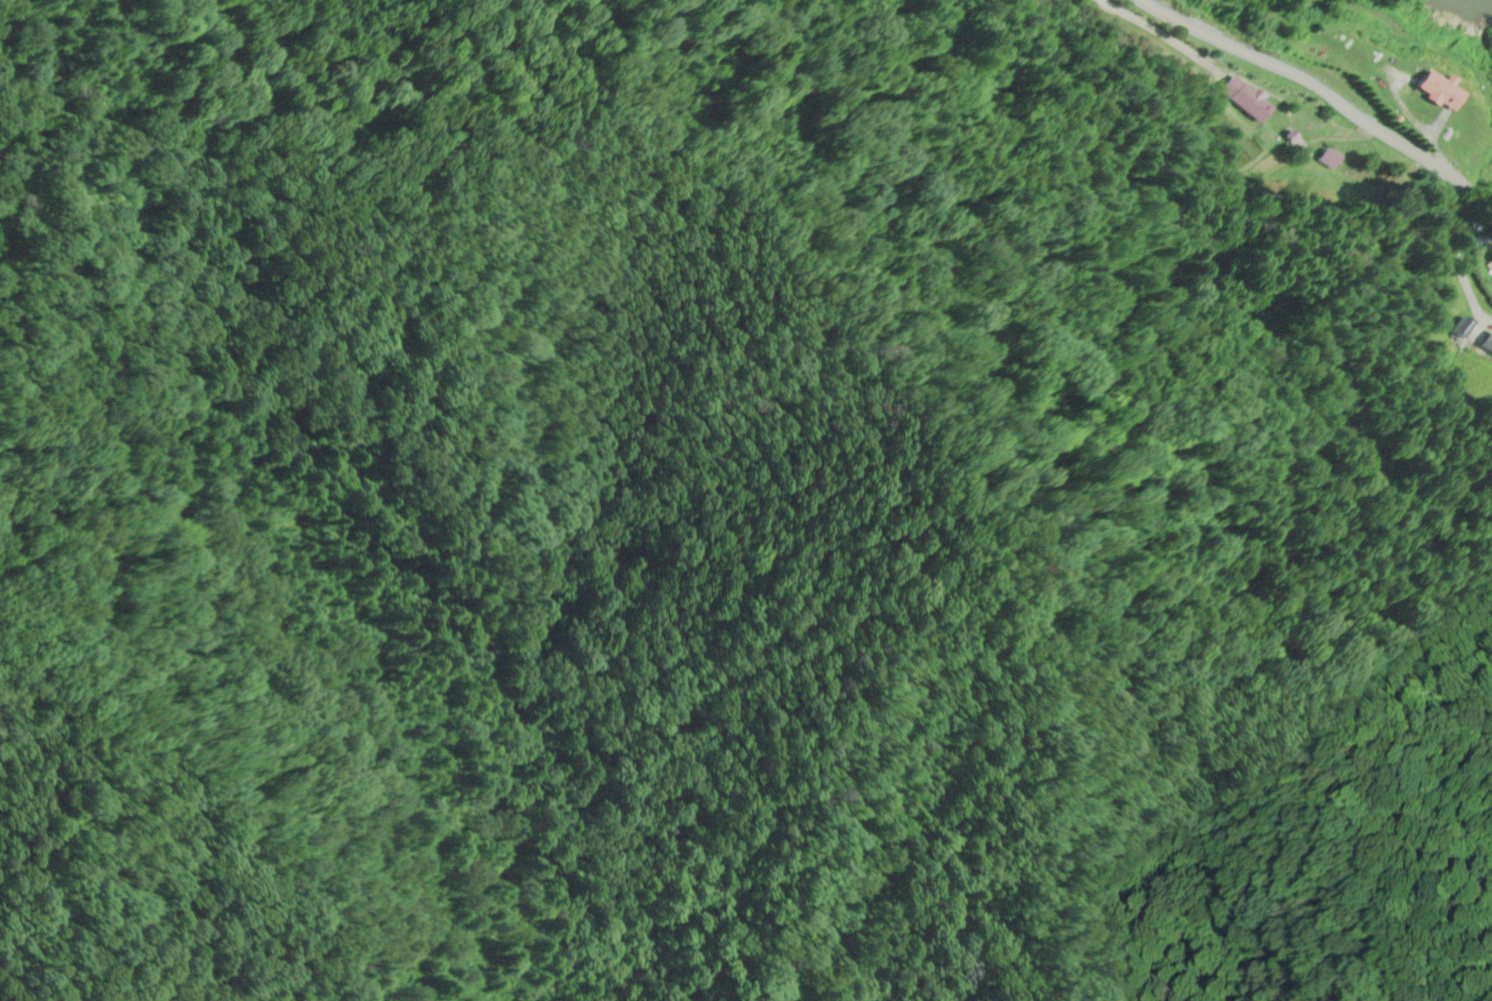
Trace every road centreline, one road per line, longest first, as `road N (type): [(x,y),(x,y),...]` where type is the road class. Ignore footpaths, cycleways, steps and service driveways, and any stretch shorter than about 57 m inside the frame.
road 1 (secondary): [(1491,203),(1308,83),(1142,0)]

